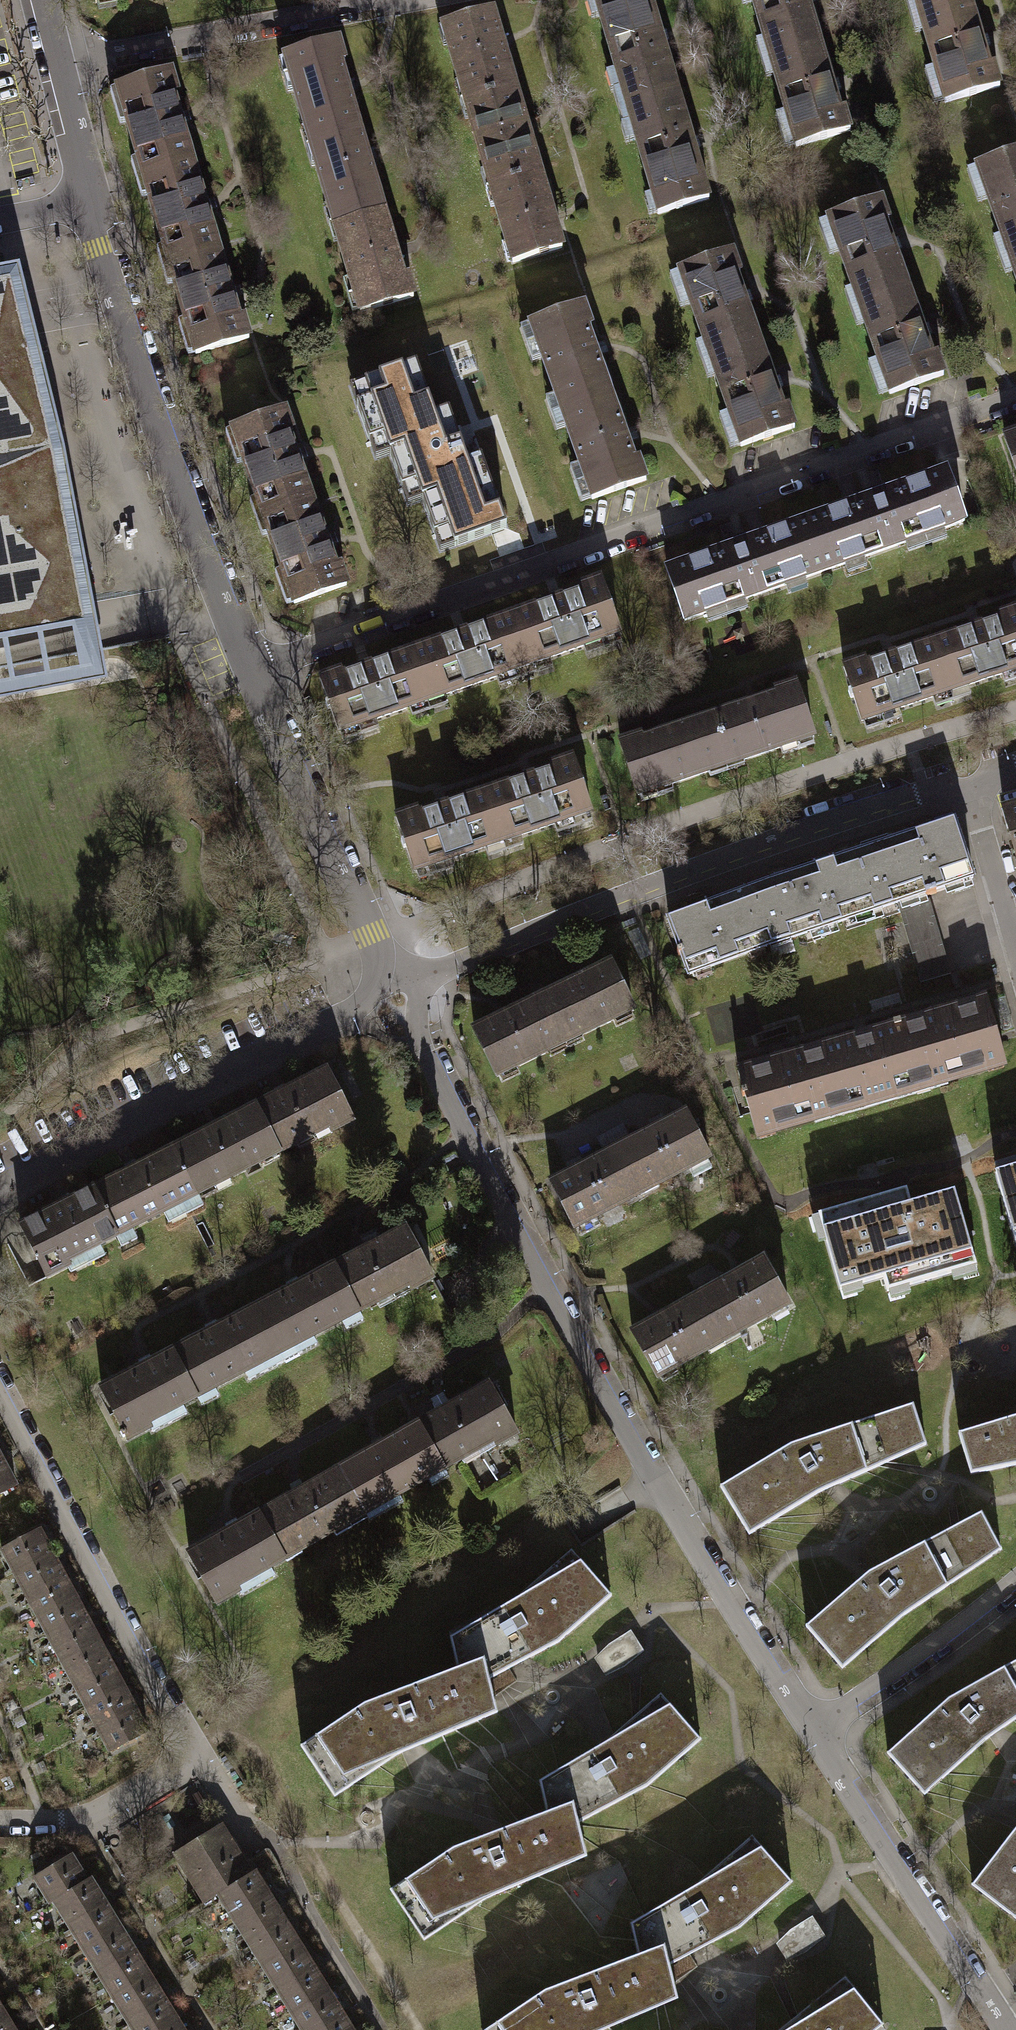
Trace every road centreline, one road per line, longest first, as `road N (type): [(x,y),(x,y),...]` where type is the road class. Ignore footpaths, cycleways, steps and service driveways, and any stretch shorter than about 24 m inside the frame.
road 1 (residential): [(810,1730),(671,1492),(655,1478),(467,1136),(420,1036),(424,978)]
road 2 (residential): [(251,669),(1015,396)]
road 3 (residential): [(1015,768),(970,793),(924,792),(641,890),(424,978)]
road 4 (residential): [(0,1822),(84,1819),(173,1773),(187,1753),(0,1398)]
road 5 (residential): [(88,200),(166,447),(251,669)]
road 6 (residential): [(380,970),(356,1007),(113,1117),(0,1178)]
road 7 (residential): [(1005,2029),(810,1730)]
road 8 (residential): [(57,64),(389,0)]
road 9 (residential): [(251,669),(371,934),(380,970)]
road 10 (residential): [(1015,1578),(810,1730)]
road 11 (residential): [(57,64),(88,200)]

